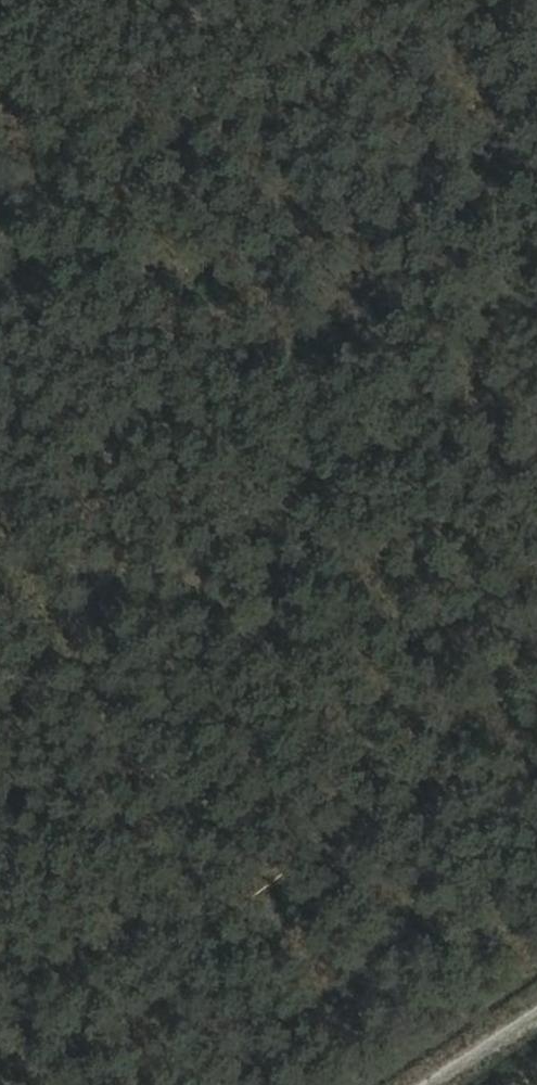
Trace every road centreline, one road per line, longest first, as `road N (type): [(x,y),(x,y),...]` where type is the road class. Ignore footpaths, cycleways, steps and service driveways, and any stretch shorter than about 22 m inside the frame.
road 1 (track): [(418,1084),(536,1006)]

